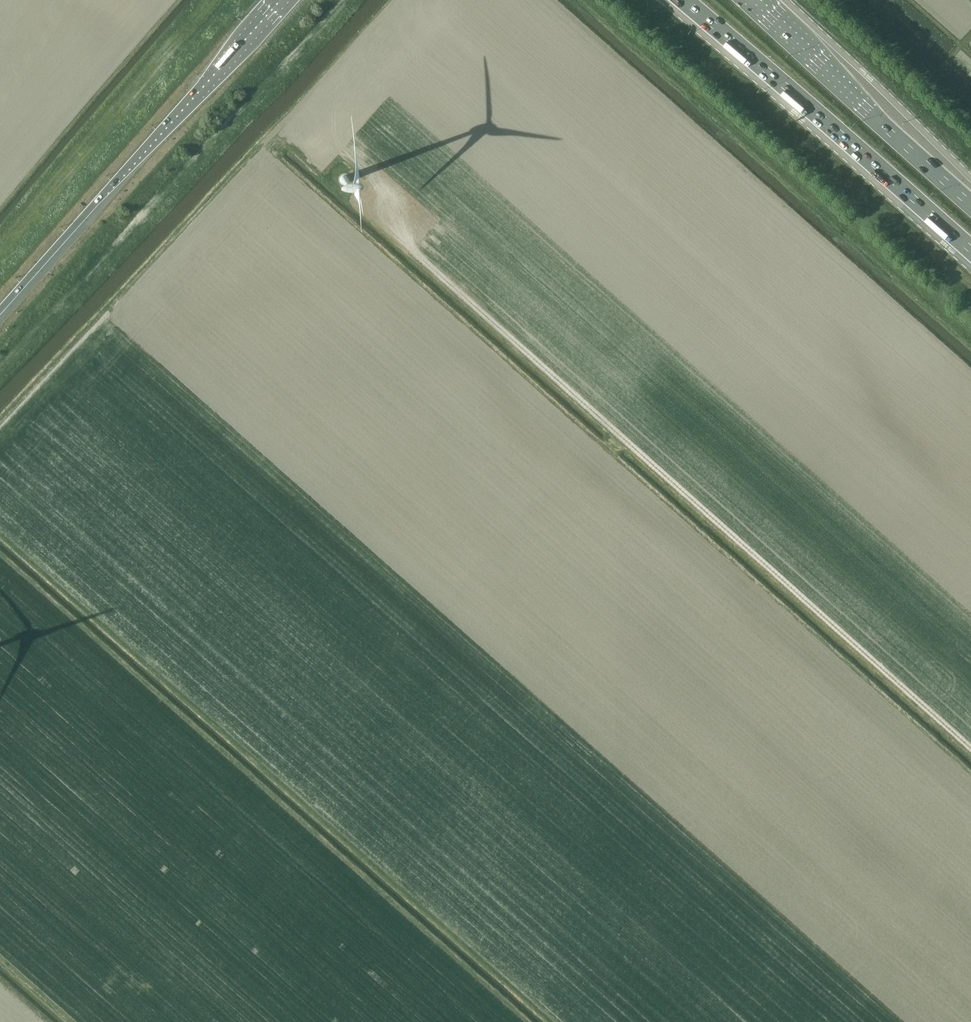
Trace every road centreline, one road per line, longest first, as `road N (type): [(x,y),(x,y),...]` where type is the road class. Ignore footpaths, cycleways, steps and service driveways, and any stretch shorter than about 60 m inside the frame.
road 1 (motorway): [(0,309),(278,0)]
road 2 (primary): [(685,0),(970,248)]
road 3 (primary): [(970,204),(745,0)]

